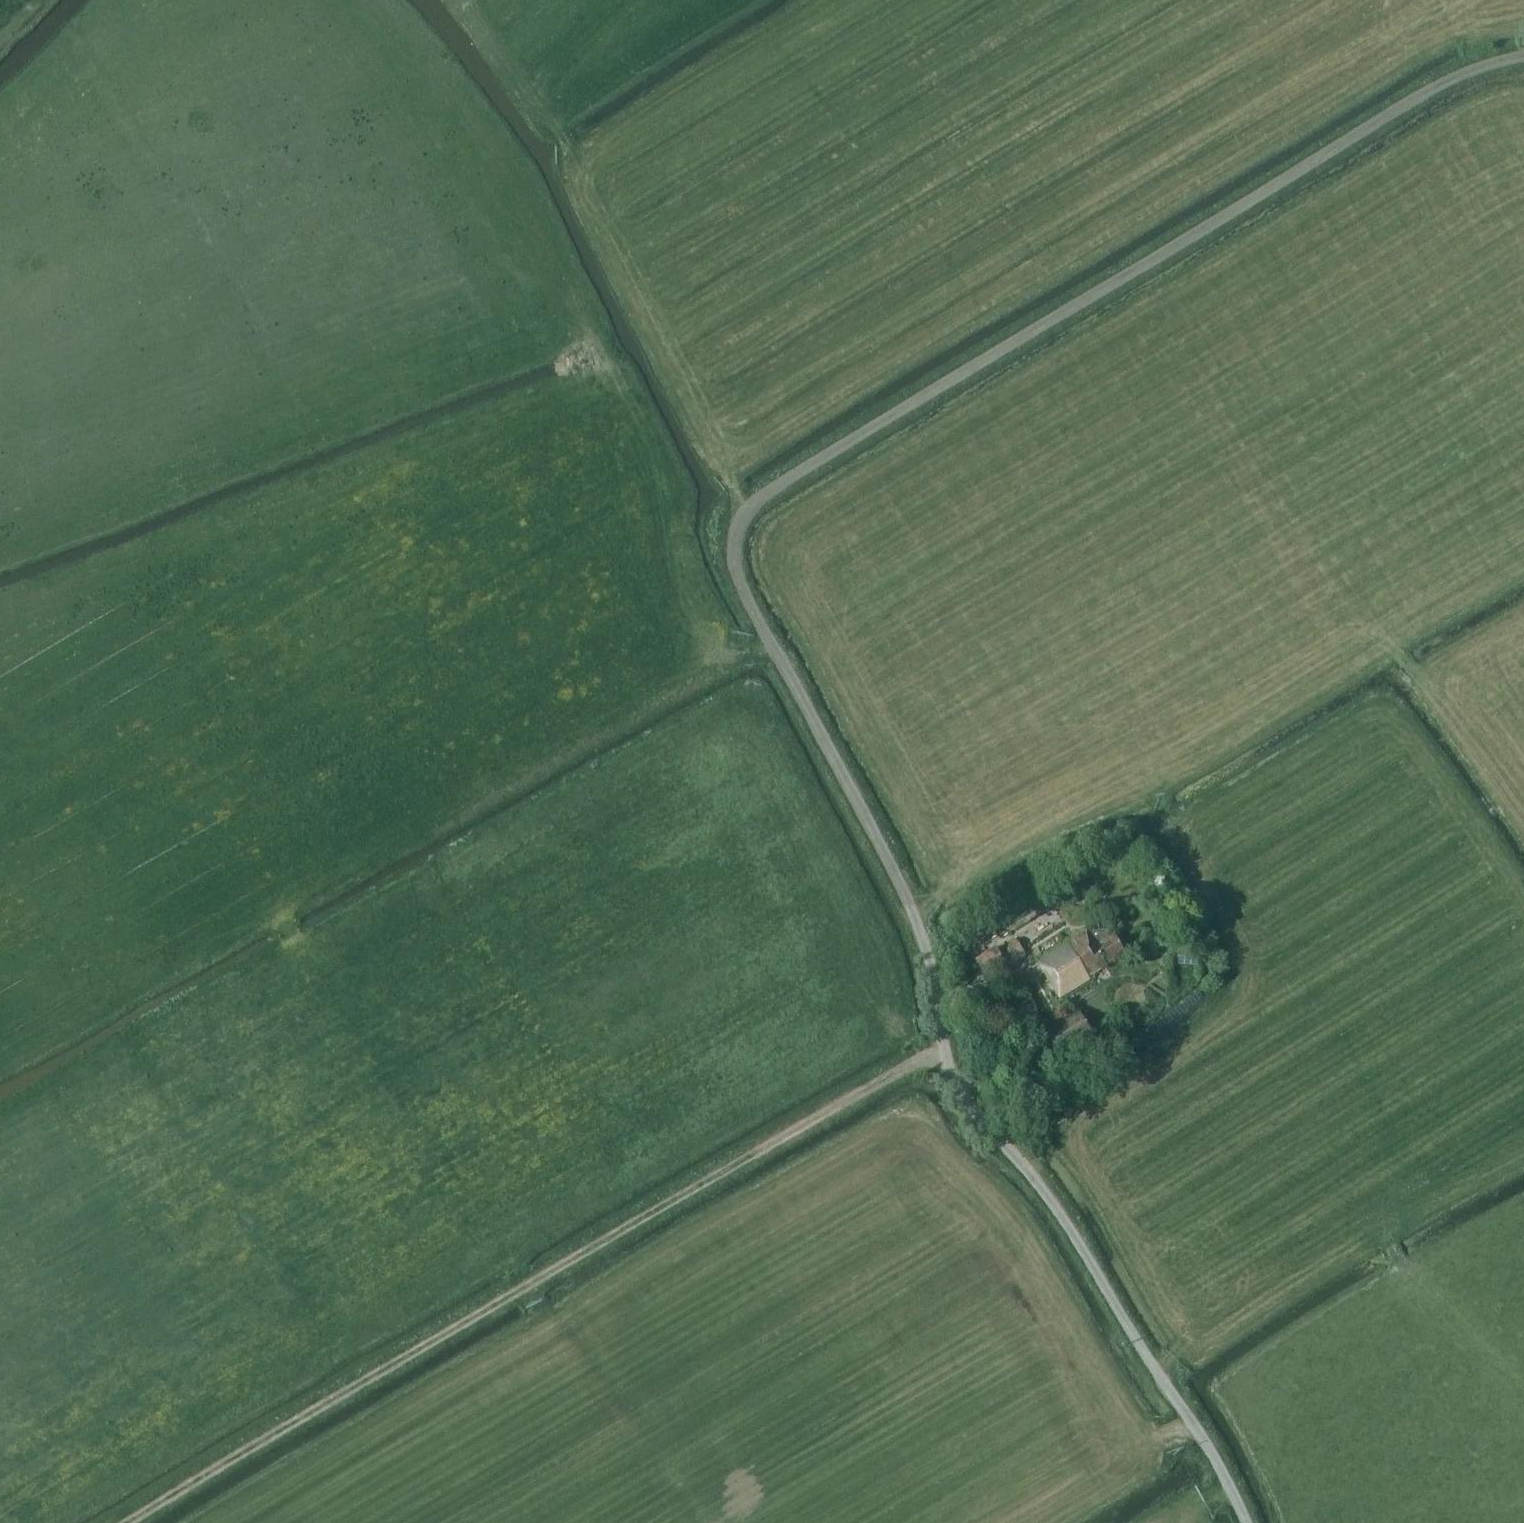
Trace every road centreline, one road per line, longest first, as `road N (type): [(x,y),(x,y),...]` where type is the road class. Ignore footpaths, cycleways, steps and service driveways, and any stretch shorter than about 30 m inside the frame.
road 1 (unclassified): [(1246,1522),(1066,1222),(953,1078),(909,904),(739,586),(732,546),(743,516),(765,494),(1440,82),(1523,56)]
road 2 (track): [(944,1056),(135,1522)]

